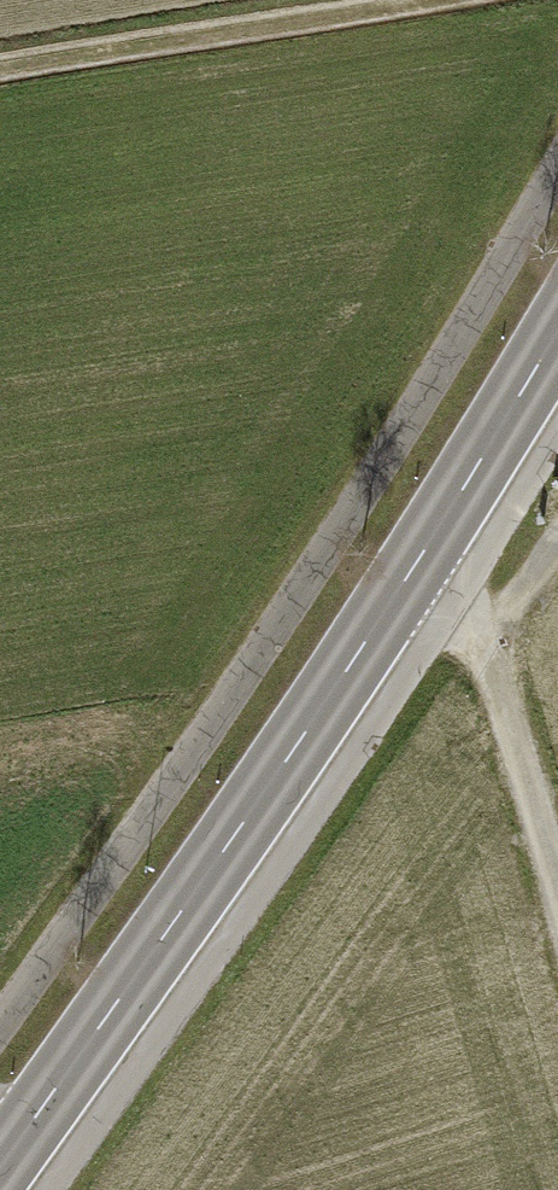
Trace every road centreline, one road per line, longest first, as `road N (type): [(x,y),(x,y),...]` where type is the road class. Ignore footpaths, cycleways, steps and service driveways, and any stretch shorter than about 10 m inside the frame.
road 1 (secondary): [(0,1171),(411,573),(557,329)]
road 2 (track): [(0,62),(409,0)]
road 3 (track): [(557,883),(492,657),(477,629),(411,573)]
road 4 (track): [(485,643),(557,538)]

